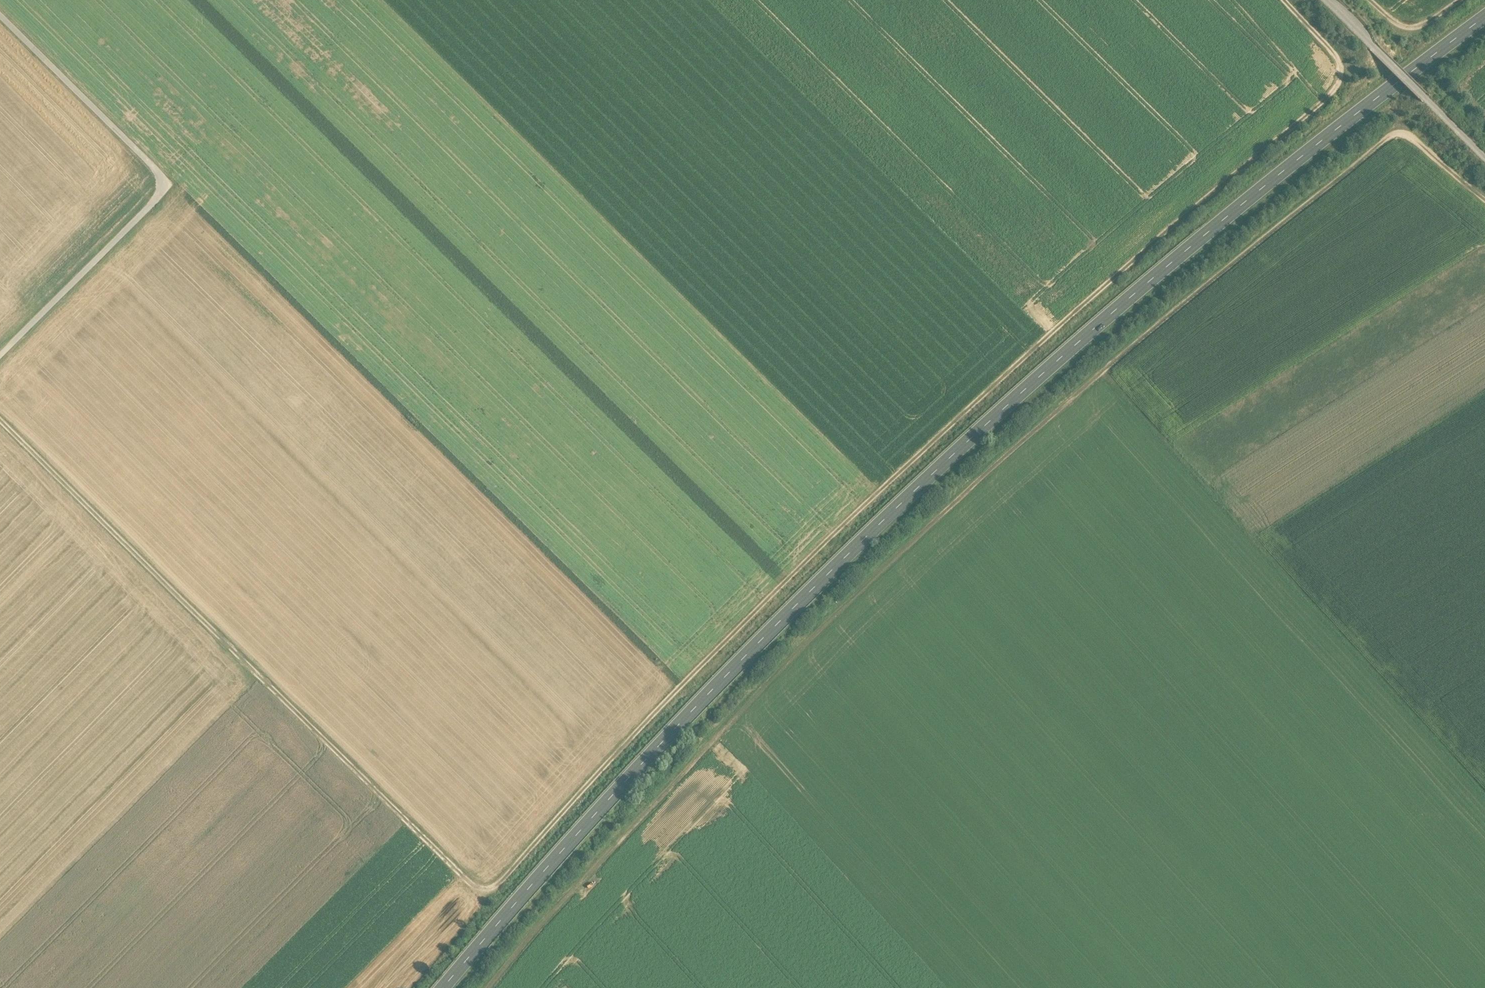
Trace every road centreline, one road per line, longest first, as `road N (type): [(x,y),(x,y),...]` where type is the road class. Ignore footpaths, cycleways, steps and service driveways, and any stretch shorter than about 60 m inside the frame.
road 1 (primary): [(1484,31),(1208,247),(968,457),(718,700),(455,987)]
road 2 (track): [(505,987),(818,649),(958,513),(1184,318),(1406,144)]
road 3 (track): [(1338,65),(1347,91),(1339,102),(1068,330),(854,527),(622,761),(502,896),(481,898),(474,890)]
road 4 (track): [(0,419),(474,890)]
road 5 (track): [(1108,383),(1484,796)]
road 6 (track): [(0,17),(175,193),(0,374)]
road 7 (track): [(1314,0),(1484,167)]
road 8 (track): [(1364,0),(1417,37),(1478,0)]
road 9 (track): [(1484,207),(1406,144),(1410,133),(1399,120)]

